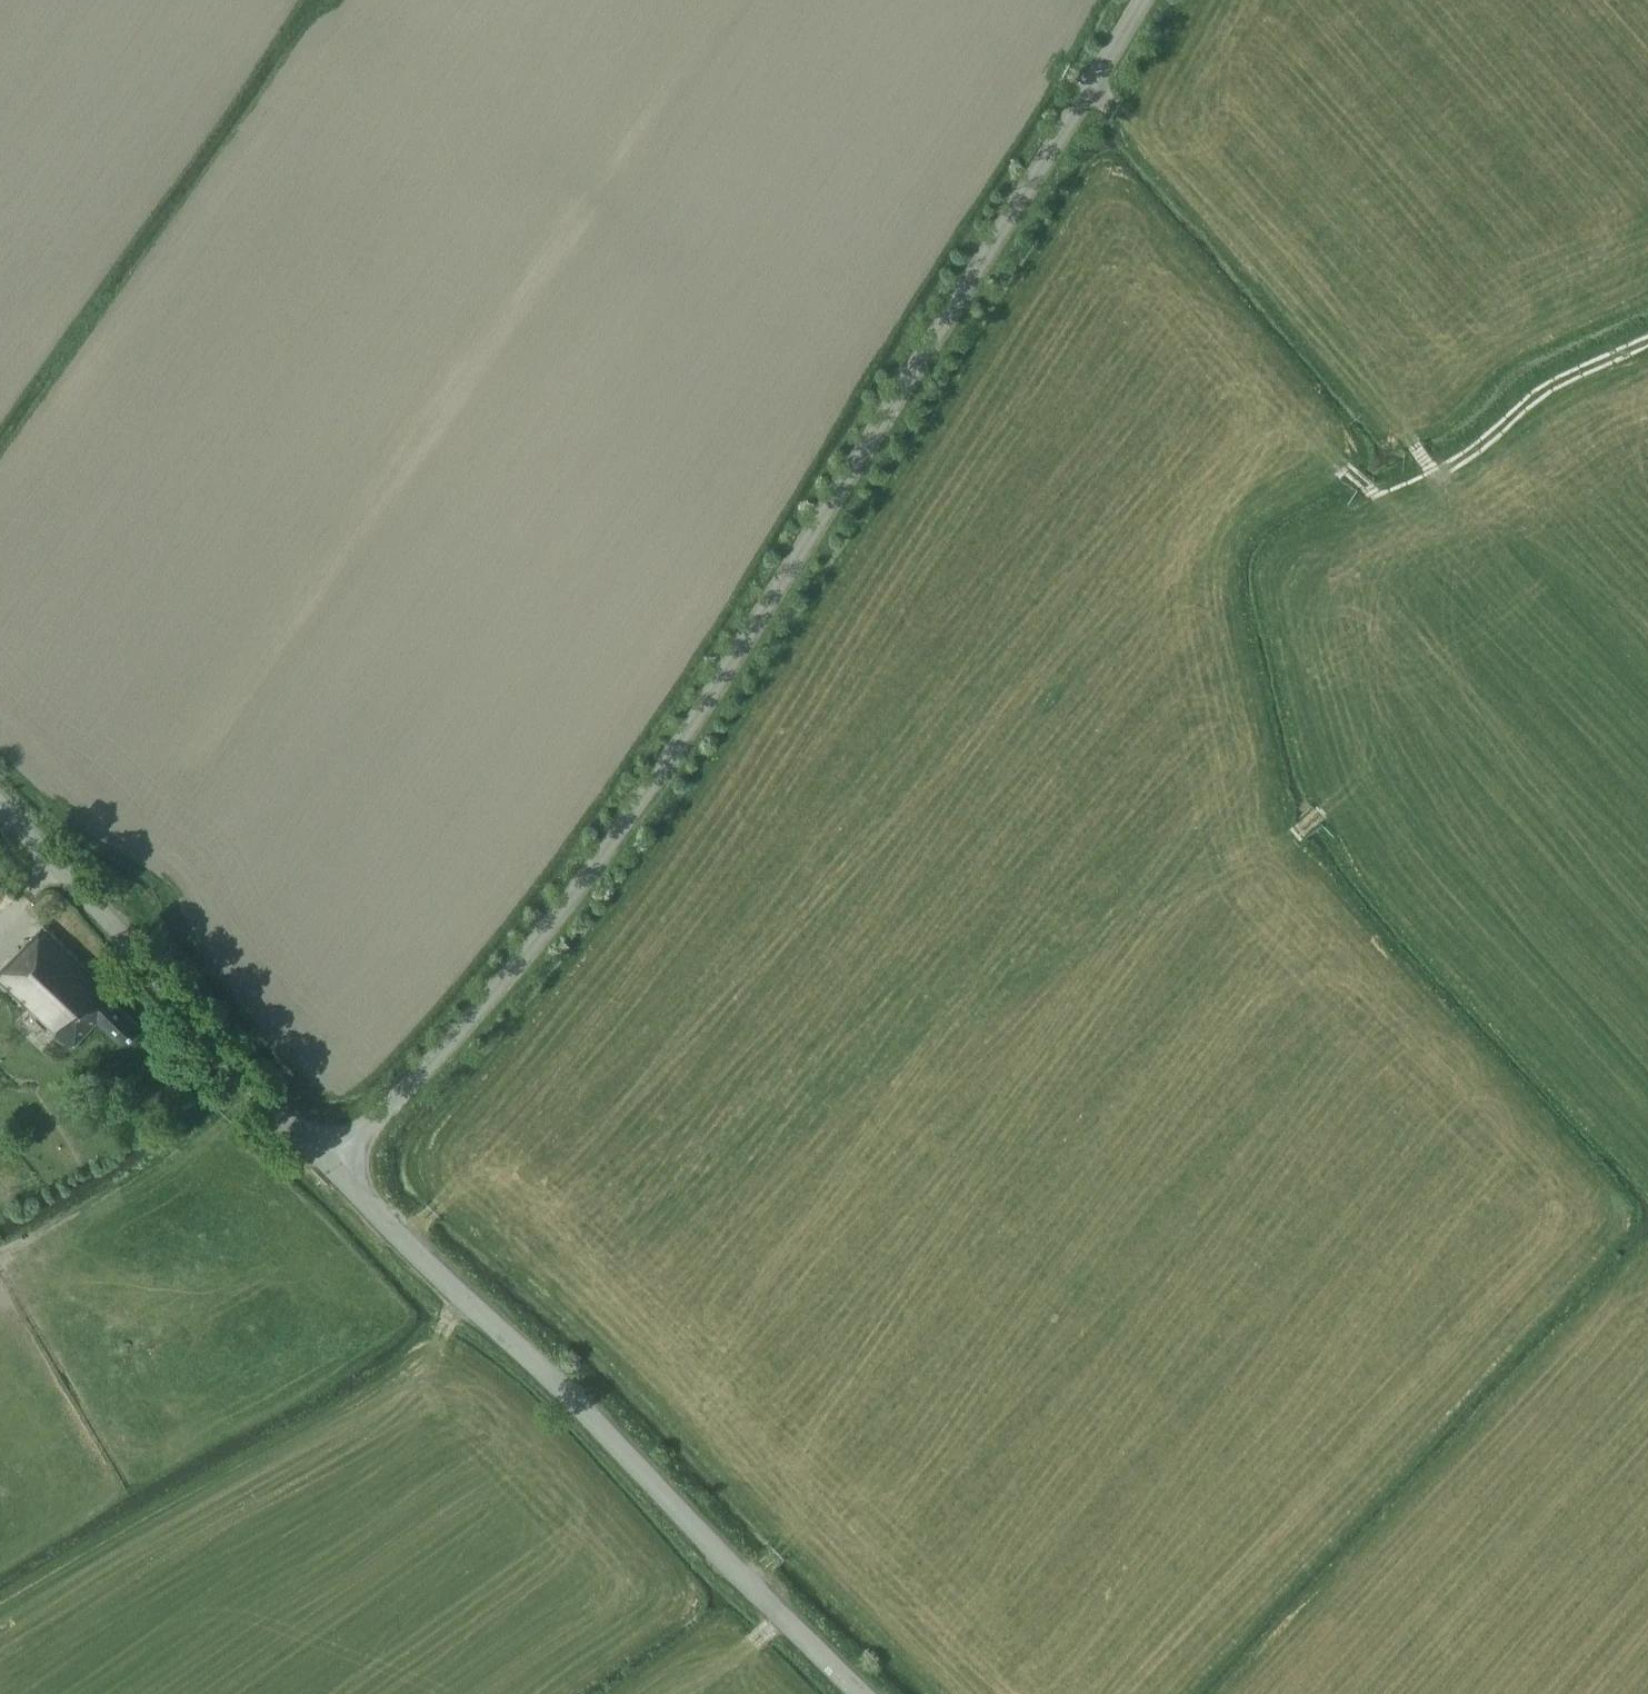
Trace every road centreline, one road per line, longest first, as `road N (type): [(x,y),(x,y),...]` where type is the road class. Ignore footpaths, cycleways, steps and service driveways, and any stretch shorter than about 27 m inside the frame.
road 1 (unclassified): [(331,1165),(487,998),(618,833),(1142,0)]
road 2 (tertiary): [(862,1693),(331,1165)]
road 3 (tertiary): [(331,1165),(0,804)]

